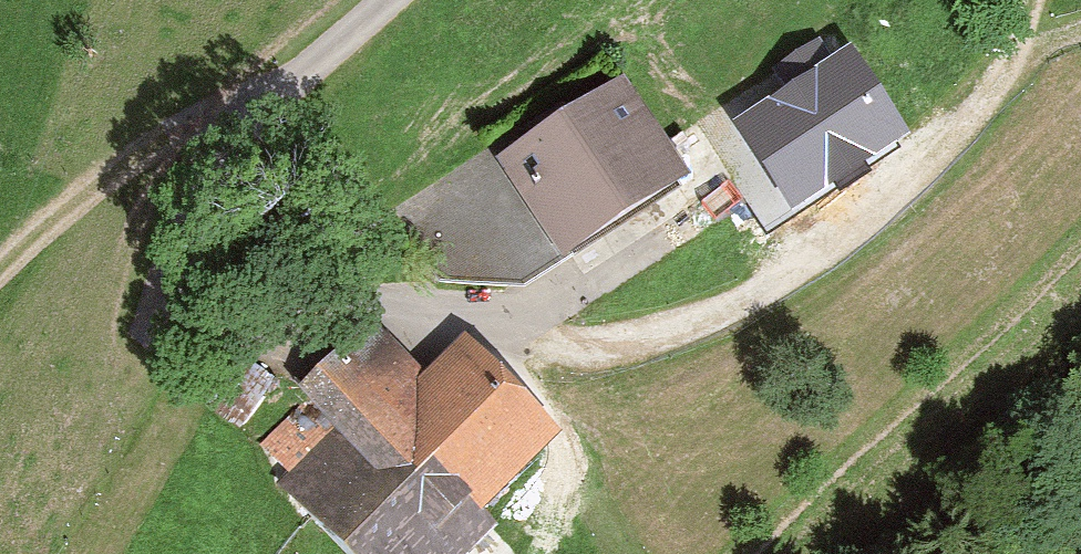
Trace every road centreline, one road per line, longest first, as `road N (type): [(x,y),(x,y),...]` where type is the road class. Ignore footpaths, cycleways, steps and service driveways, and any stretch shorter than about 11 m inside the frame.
road 1 (track): [(697,217),(595,282),(509,313),(270,301),(217,284),(192,249),(189,227),(204,175),(255,106),(384,0)]
road 2 (track): [(1030,0),(1013,55),(943,166),(864,229),(755,293),(684,323),(594,343),(534,341),(479,316)]
road 3 (track): [(255,106),(202,115),(166,133),(0,268)]

